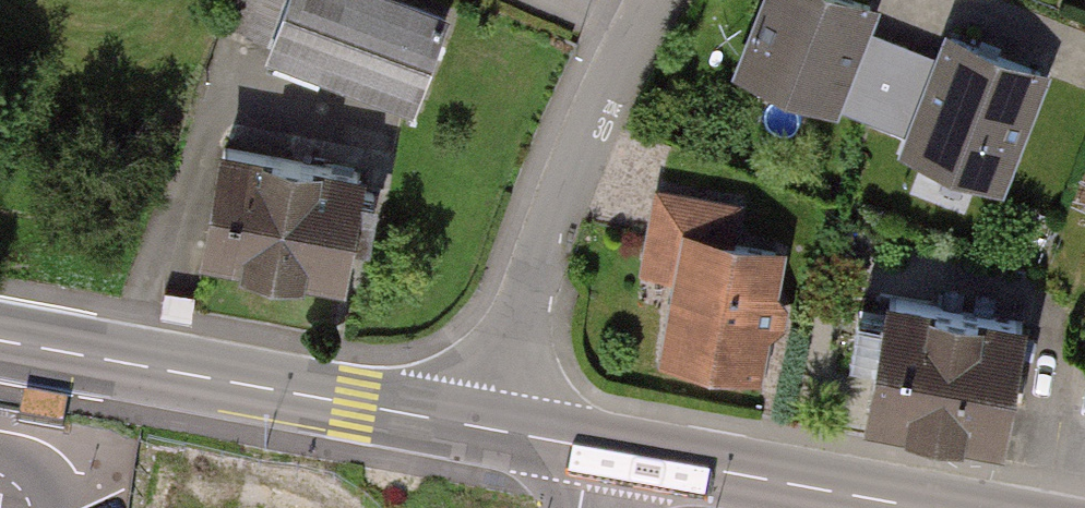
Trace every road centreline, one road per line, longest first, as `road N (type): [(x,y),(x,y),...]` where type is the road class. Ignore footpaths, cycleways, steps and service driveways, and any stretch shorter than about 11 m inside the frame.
road 1 (tertiary): [(0,340),(497,430)]
road 2 (residential): [(497,430),(510,357),(569,169),(650,0)]
road 3 (tertiary): [(589,447),(930,507)]

